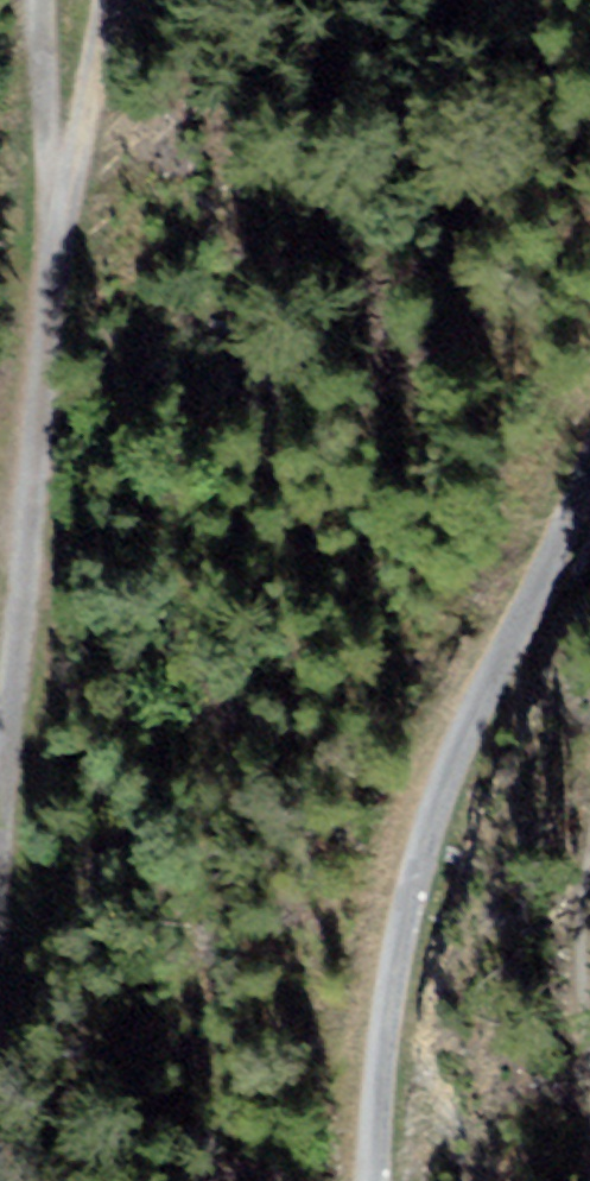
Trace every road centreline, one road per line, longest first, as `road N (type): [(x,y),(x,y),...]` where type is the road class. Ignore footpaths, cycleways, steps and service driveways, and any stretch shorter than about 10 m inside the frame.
road 1 (track): [(367,1180),(418,819),(589,430)]
road 2 (track): [(29,170),(29,301),(0,534)]
road 3 (track): [(29,170),(97,0)]
road 4 (track): [(17,0),(29,170)]

